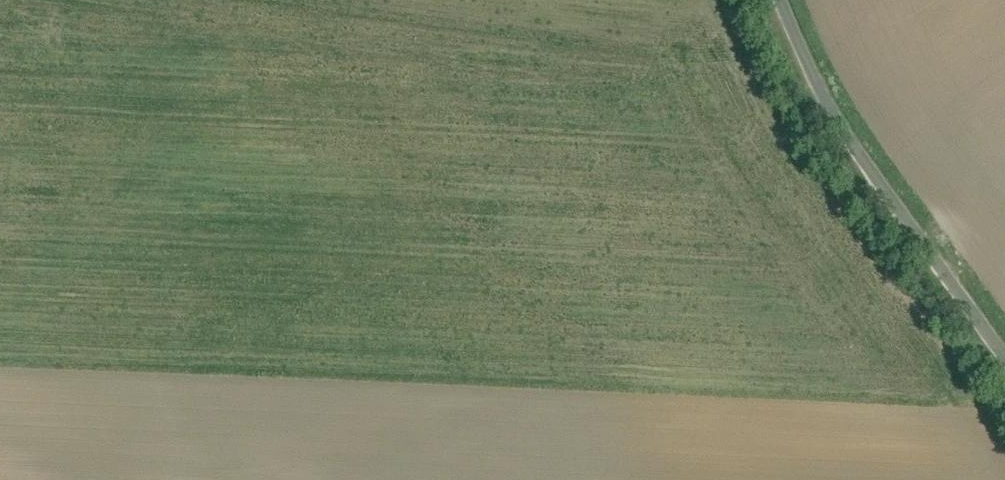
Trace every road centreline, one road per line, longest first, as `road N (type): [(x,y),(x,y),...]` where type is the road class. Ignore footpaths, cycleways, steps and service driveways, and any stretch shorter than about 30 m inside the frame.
road 1 (unclassified): [(780,0),(805,62),(873,177),(1004,359)]

